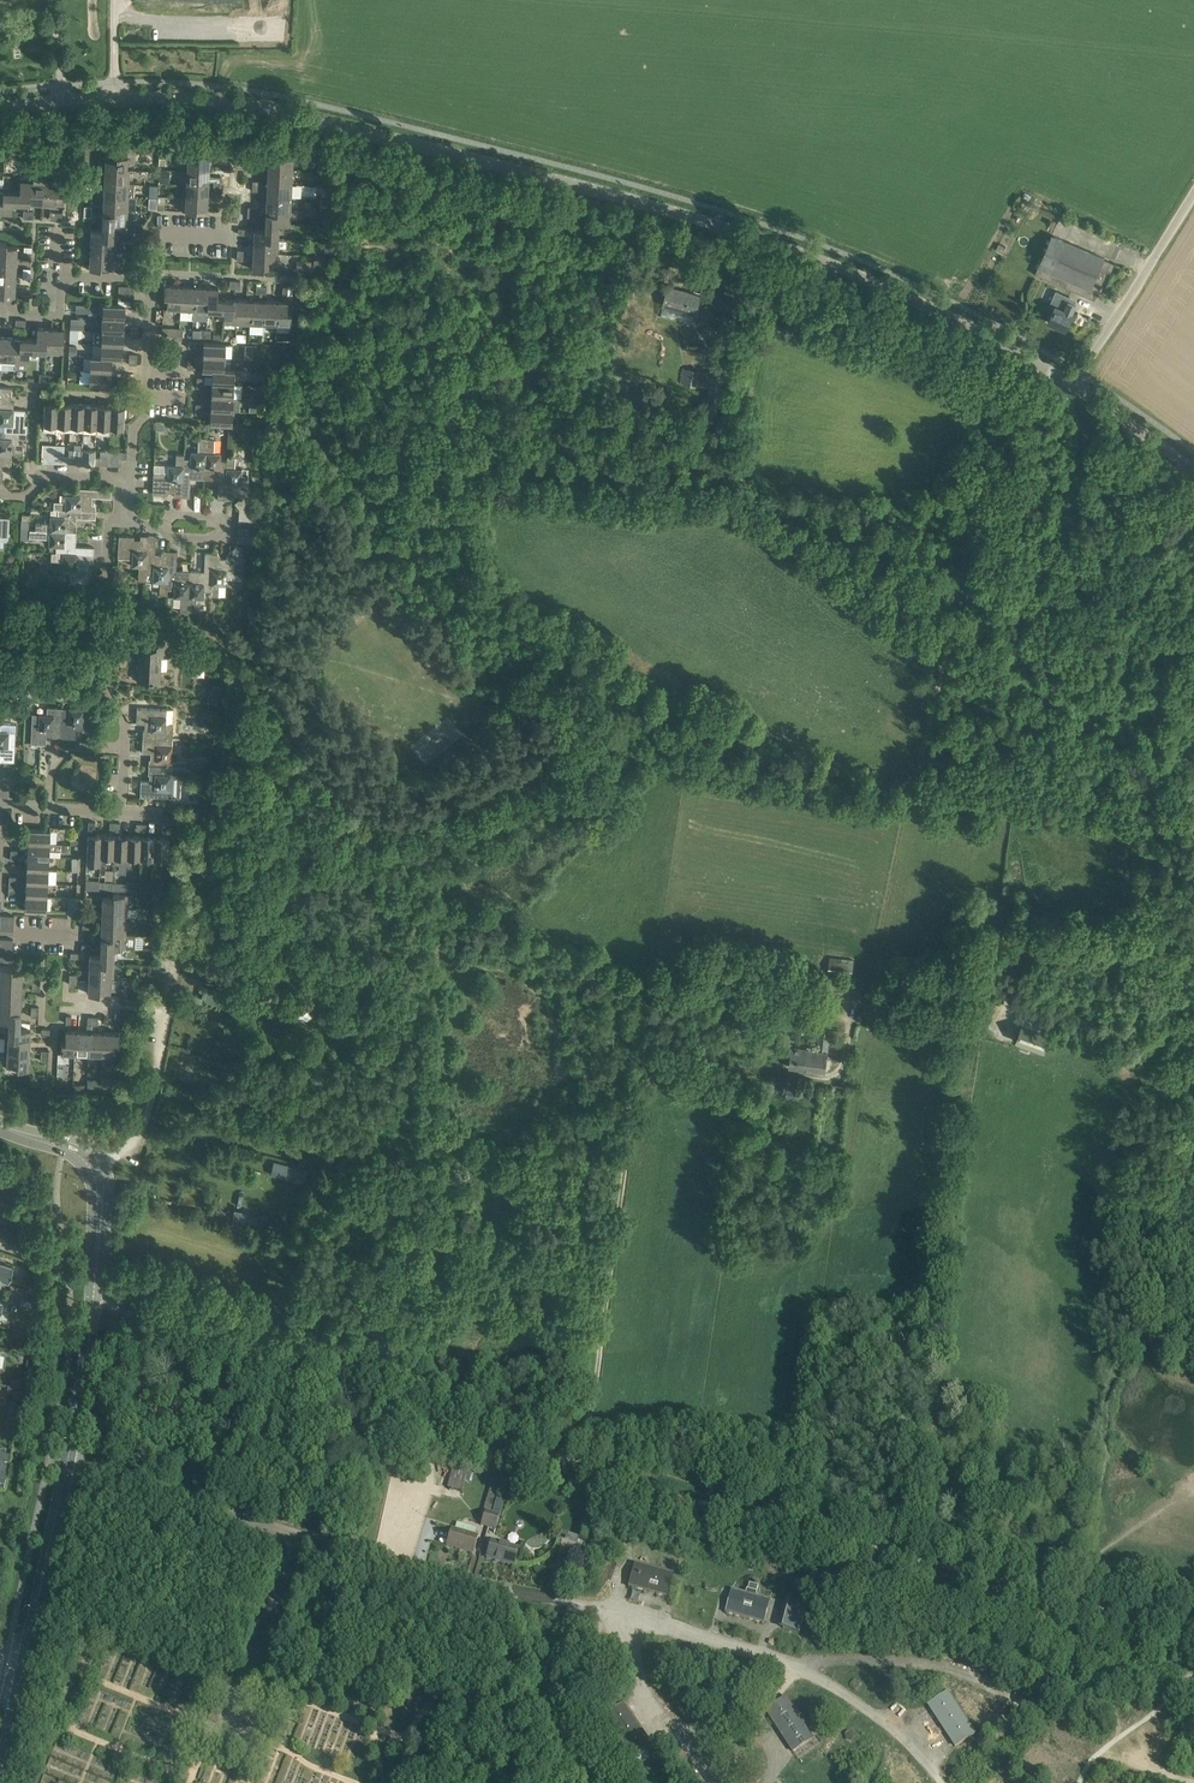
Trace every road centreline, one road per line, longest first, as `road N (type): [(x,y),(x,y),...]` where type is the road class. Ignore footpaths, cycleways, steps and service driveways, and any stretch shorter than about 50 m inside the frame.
road 1 (unclassified): [(1072,386),(911,298),(791,248),(442,149),(179,97),(0,107)]
road 2 (track): [(1073,1611),(578,1488),(400,1427)]
road 3 (track): [(749,1085),(664,1073),(644,1081),(578,1488)]
road 4 (unclassified): [(564,1602),(69,1460)]
road 5 (tertiary): [(0,1127),(83,1154),(101,1191),(69,1460)]
road 6 (track): [(400,1427),(251,1375),(222,1340),(94,1293)]
road 7 (tertiary): [(0,1780),(69,1460)]
road 8 (track): [(96,1168),(134,1142),(145,1122),(176,960)]
road 9 (unclassified): [(1193,194),(1079,372)]
road 10 (residential): [(129,480),(134,427),(146,412),(150,279)]
road 11 (residential): [(0,304),(18,314),(60,316),(62,276),(150,279)]
road 12 (track): [(973,519),(1023,339)]
road 13 (track): [(176,960),(203,967),(271,1014),(308,1026)]
road 14 (unclassified): [(1193,471),(1072,386)]
road 15 (residential): [(0,496),(24,497),(38,476),(129,480)]
road 16 (residential): [(166,527),(174,515),(220,516),(223,530),(213,539),(172,537)]
road 17 (residential): [(121,812),(125,728),(109,691)]
road 18 (residential): [(150,279),(155,237),(235,240)]

